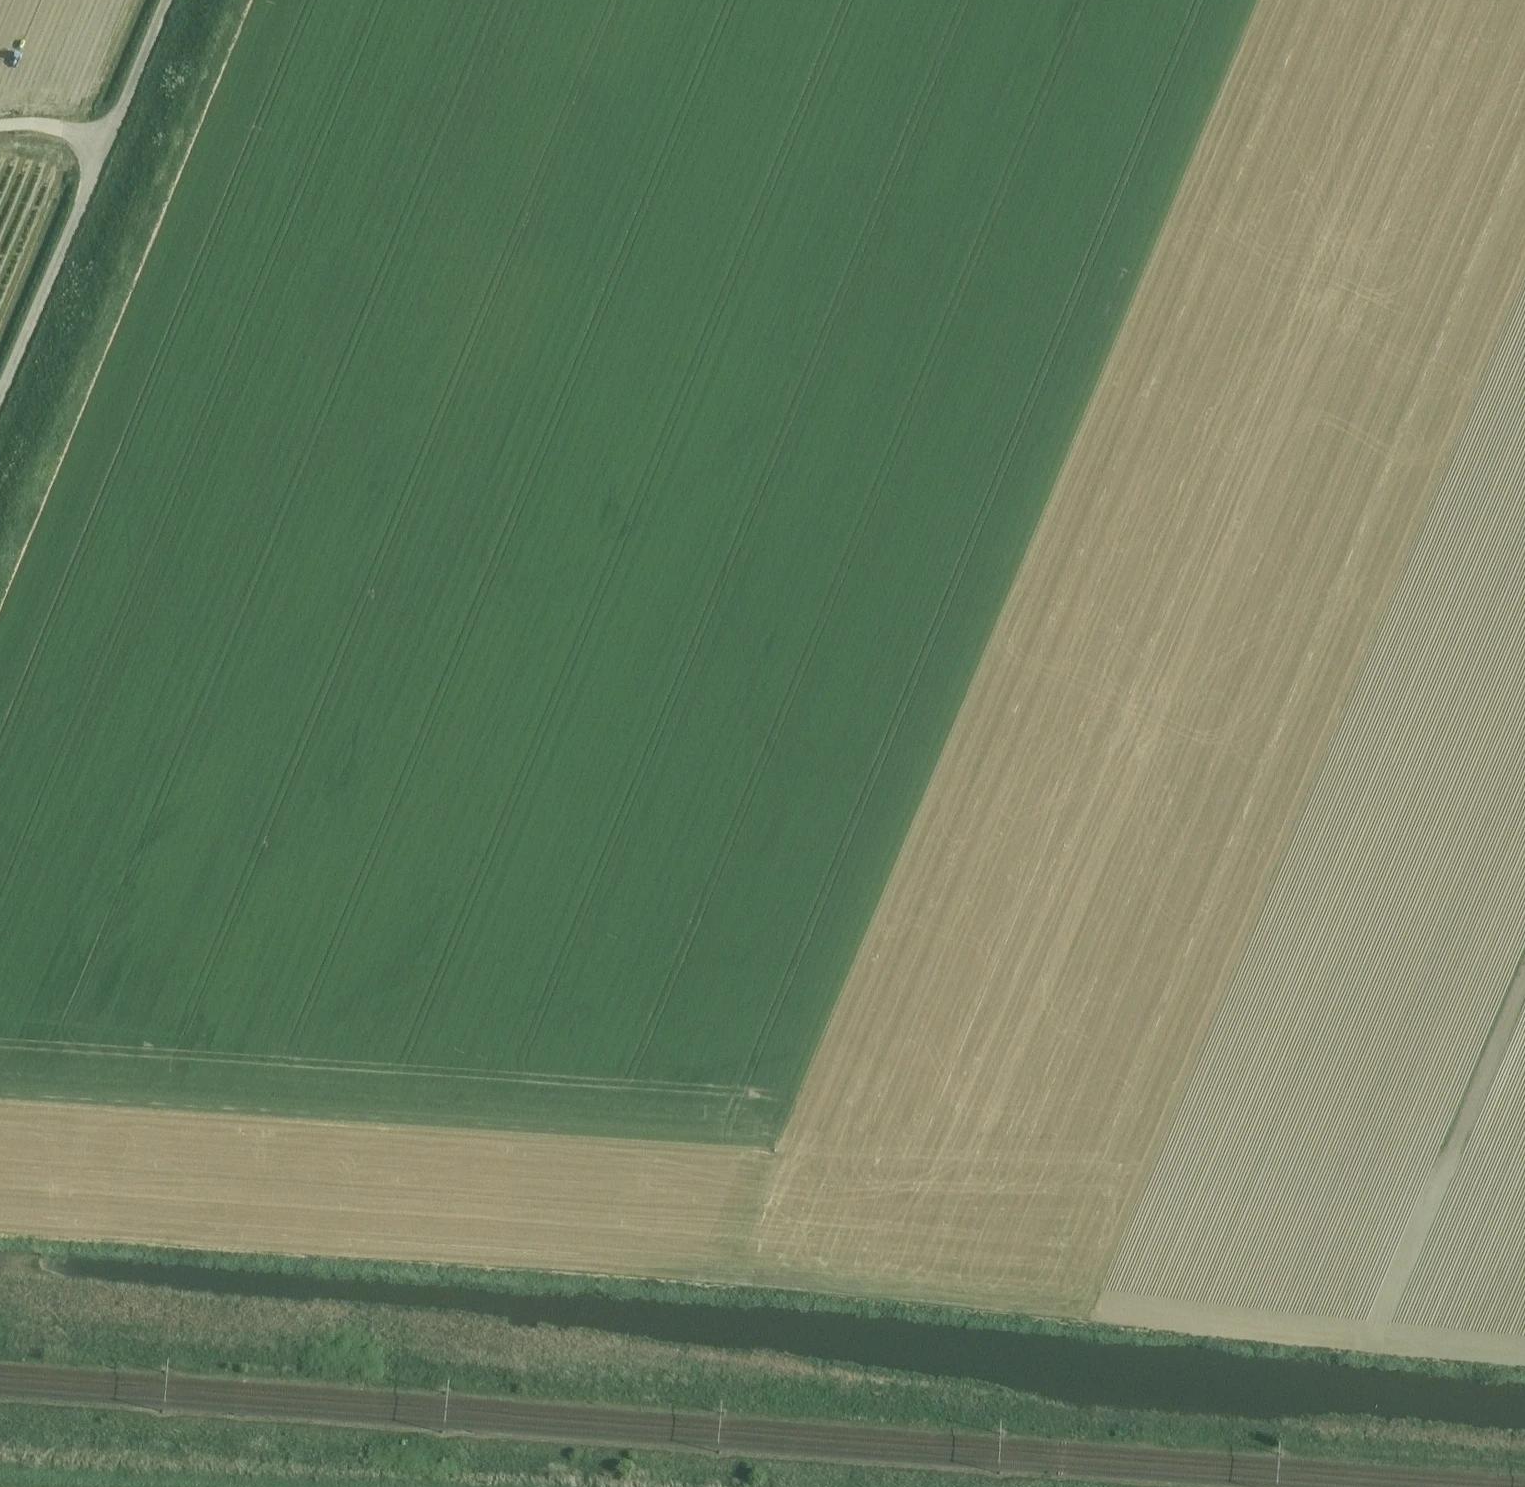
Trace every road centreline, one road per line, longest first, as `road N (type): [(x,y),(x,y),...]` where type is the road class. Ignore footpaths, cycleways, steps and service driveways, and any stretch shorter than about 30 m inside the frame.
road 1 (unclassified): [(0,393),(105,144)]
road 2 (track): [(1445,1173),(1524,982)]
road 3 (unclassified): [(105,144),(166,0)]

